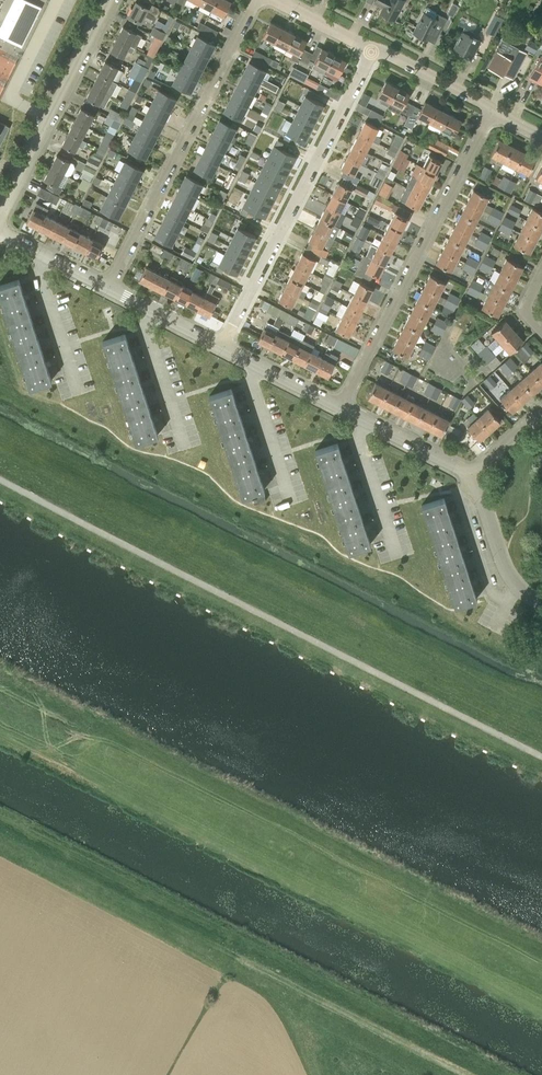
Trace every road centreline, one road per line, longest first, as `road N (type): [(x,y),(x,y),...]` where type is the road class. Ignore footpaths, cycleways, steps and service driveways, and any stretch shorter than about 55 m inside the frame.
road 1 (unclassified): [(541,757),(0,480)]
road 2 (residential): [(345,410),(493,111)]
road 3 (residential): [(223,347),(373,50)]
road 4 (residential): [(108,288),(255,0)]
road 5 (tertiary): [(0,223),(111,0)]
road 6 (residential): [(290,502),(250,383),(259,366)]
road 7 (residential): [(470,475),(459,495),(492,595),(506,602)]
road 8 (residential): [(78,391),(38,275),(46,256)]
road 9 (residential): [(183,444),(144,329),(152,311)]
road 10 (residential): [(396,554),(359,436),(366,421)]
road 11 (residential): [(493,111),(373,50)]

